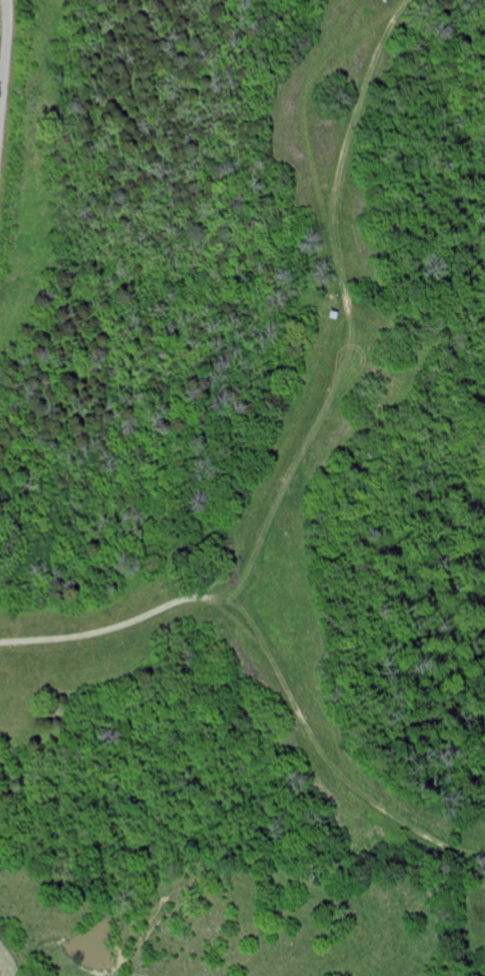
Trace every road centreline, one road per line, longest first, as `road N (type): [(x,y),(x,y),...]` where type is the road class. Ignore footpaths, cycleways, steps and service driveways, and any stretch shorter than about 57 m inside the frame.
road 1 (residential): [(416,0),(373,59),(222,438),(163,514),(34,628),(0,643)]
road 2 (residential): [(0,130),(8,0)]

